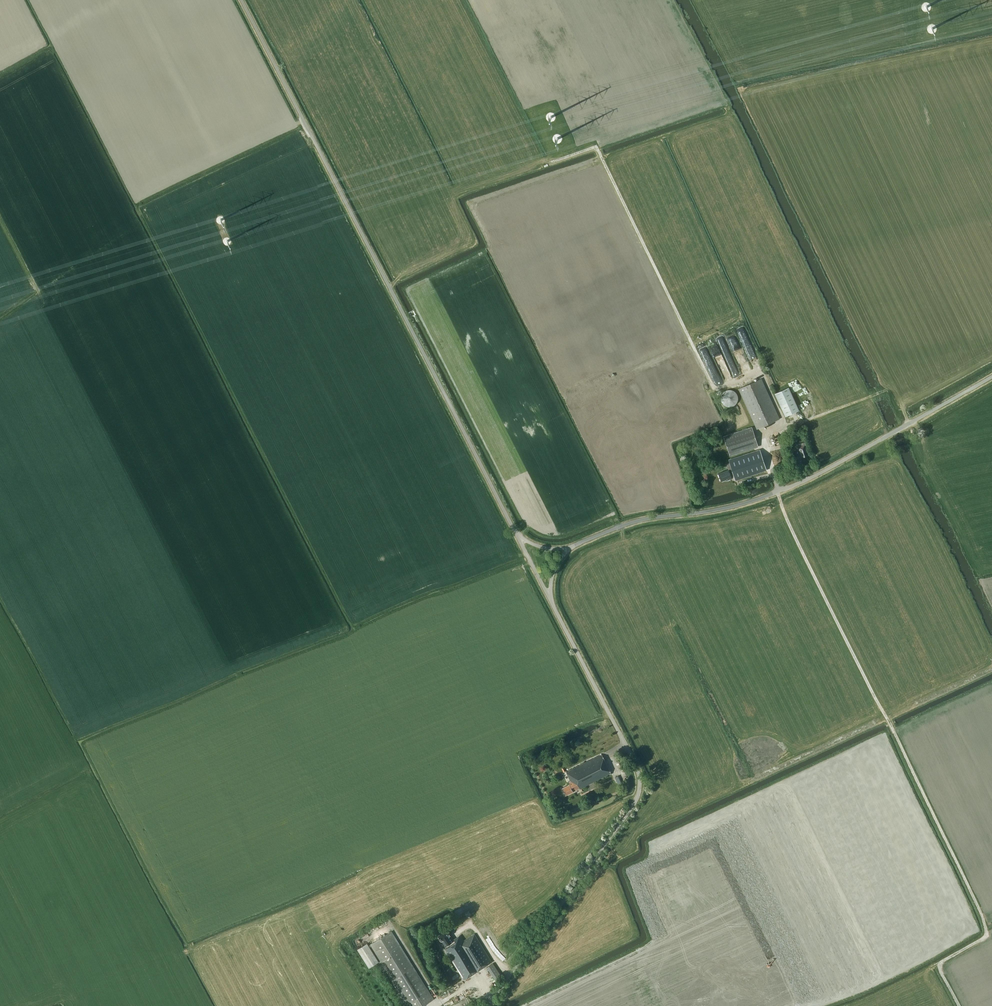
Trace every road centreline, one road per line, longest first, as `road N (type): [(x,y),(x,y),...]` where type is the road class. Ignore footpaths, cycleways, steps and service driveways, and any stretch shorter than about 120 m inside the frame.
road 1 (unclassified): [(518,536),(243,0)]
road 2 (track): [(777,491),(984,921),(986,934),(940,965),(959,1005)]
road 3 (unclassified): [(487,1005),(639,792),(637,768),(550,598)]
road 4 (unclassified): [(570,548),(637,521),(777,491),(991,374)]

